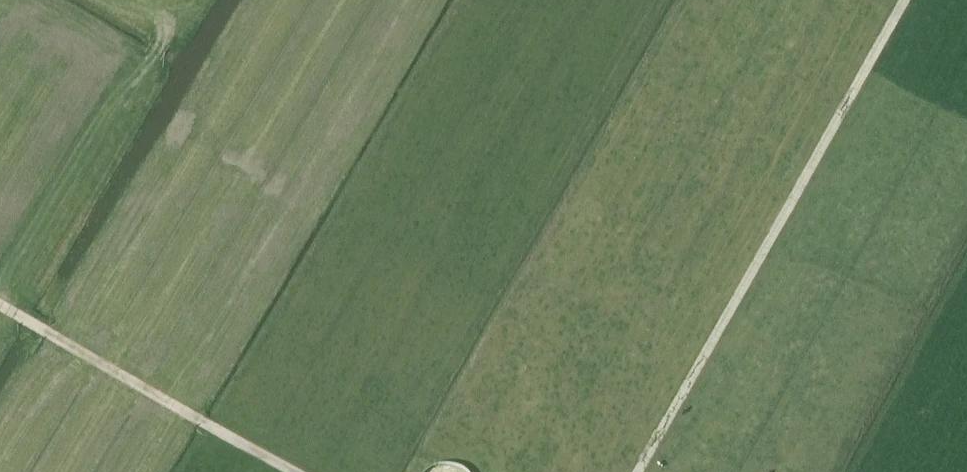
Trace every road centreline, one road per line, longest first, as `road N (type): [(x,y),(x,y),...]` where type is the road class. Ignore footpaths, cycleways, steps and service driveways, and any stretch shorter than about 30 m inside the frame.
road 1 (track): [(638,471),(904,0)]
road 2 (track): [(26,303),(329,471)]

